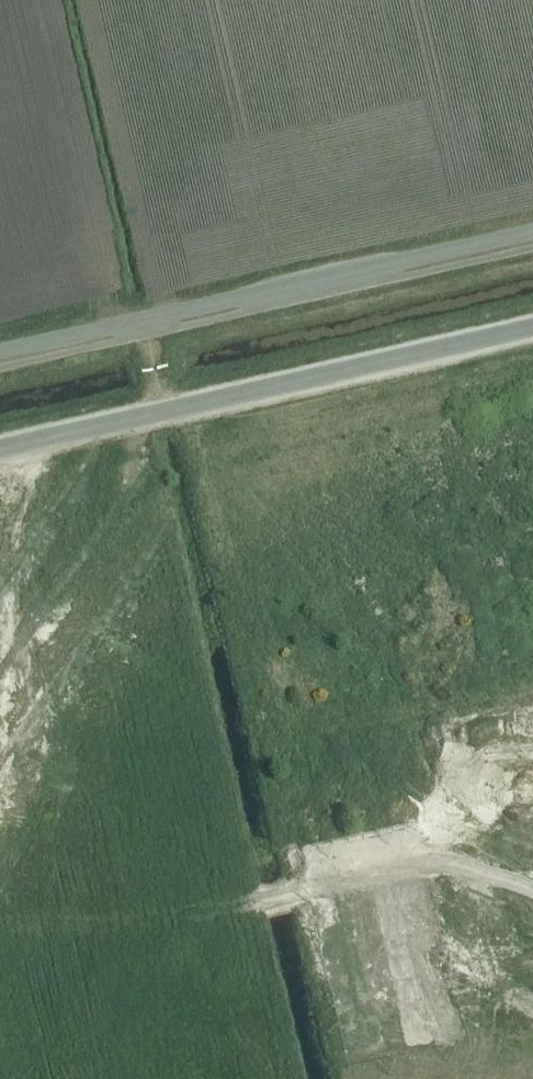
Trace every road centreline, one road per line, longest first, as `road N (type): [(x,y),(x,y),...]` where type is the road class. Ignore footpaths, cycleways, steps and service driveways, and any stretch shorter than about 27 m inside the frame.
road 1 (unclassified): [(532,232),(0,352)]

